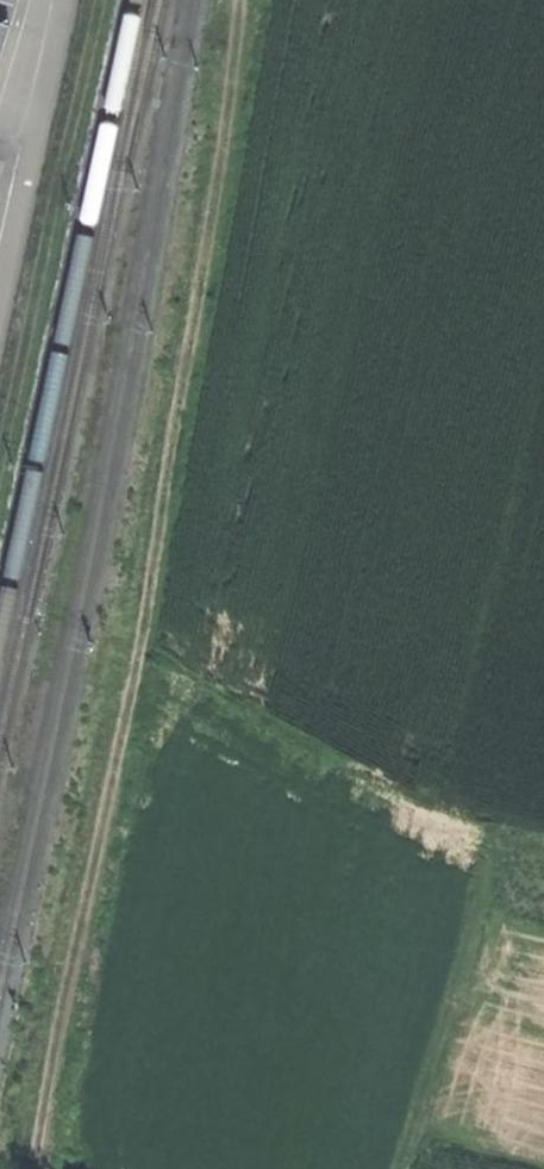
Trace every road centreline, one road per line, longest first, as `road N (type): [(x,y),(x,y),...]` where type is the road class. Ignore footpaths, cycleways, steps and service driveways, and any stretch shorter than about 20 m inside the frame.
road 1 (track): [(38,1168),(253,0)]
road 2 (track): [(106,0),(0,480)]
road 3 (track): [(401,1168),(494,851),(522,832),(543,837)]

